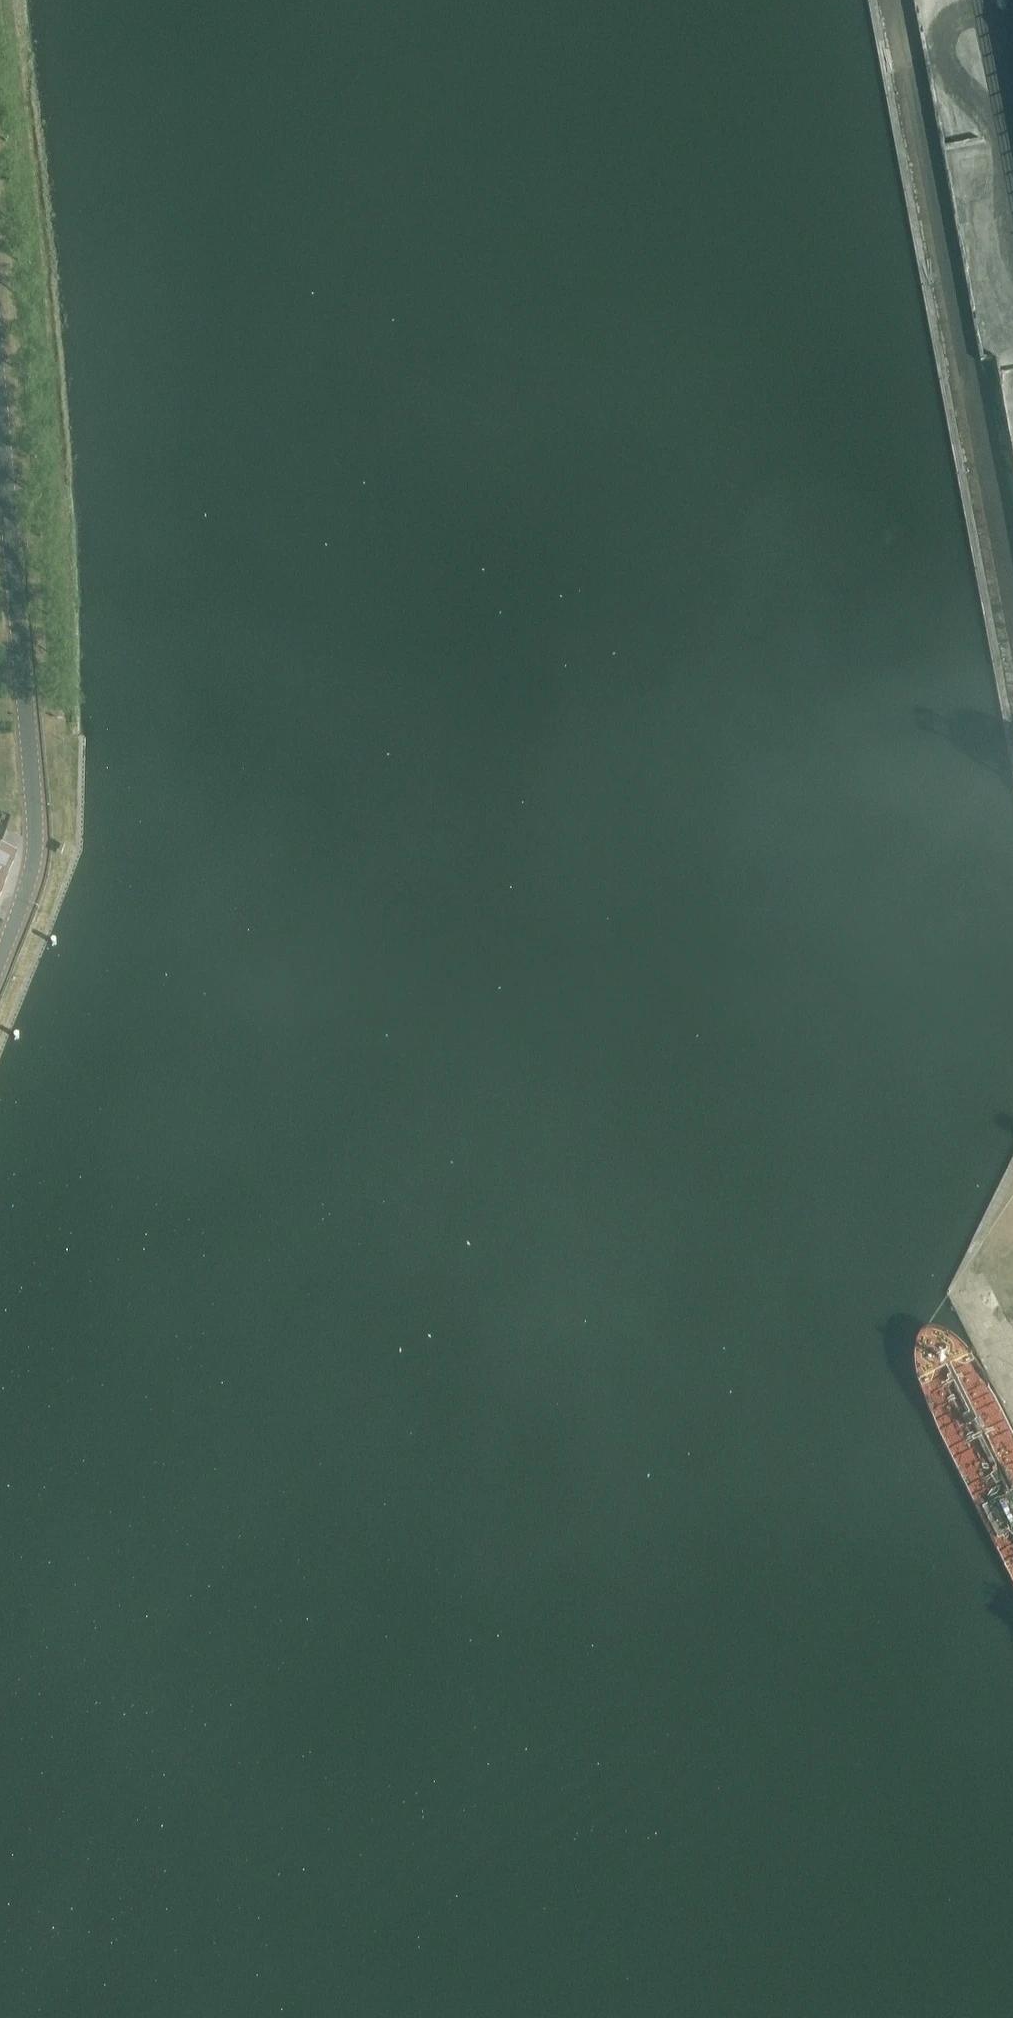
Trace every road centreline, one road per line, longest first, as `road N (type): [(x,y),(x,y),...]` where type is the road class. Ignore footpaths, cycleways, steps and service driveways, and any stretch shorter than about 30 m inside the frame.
road 1 (unclassified): [(1012,616),(899,0)]
road 2 (residential): [(0,964),(36,855),(0,491)]

